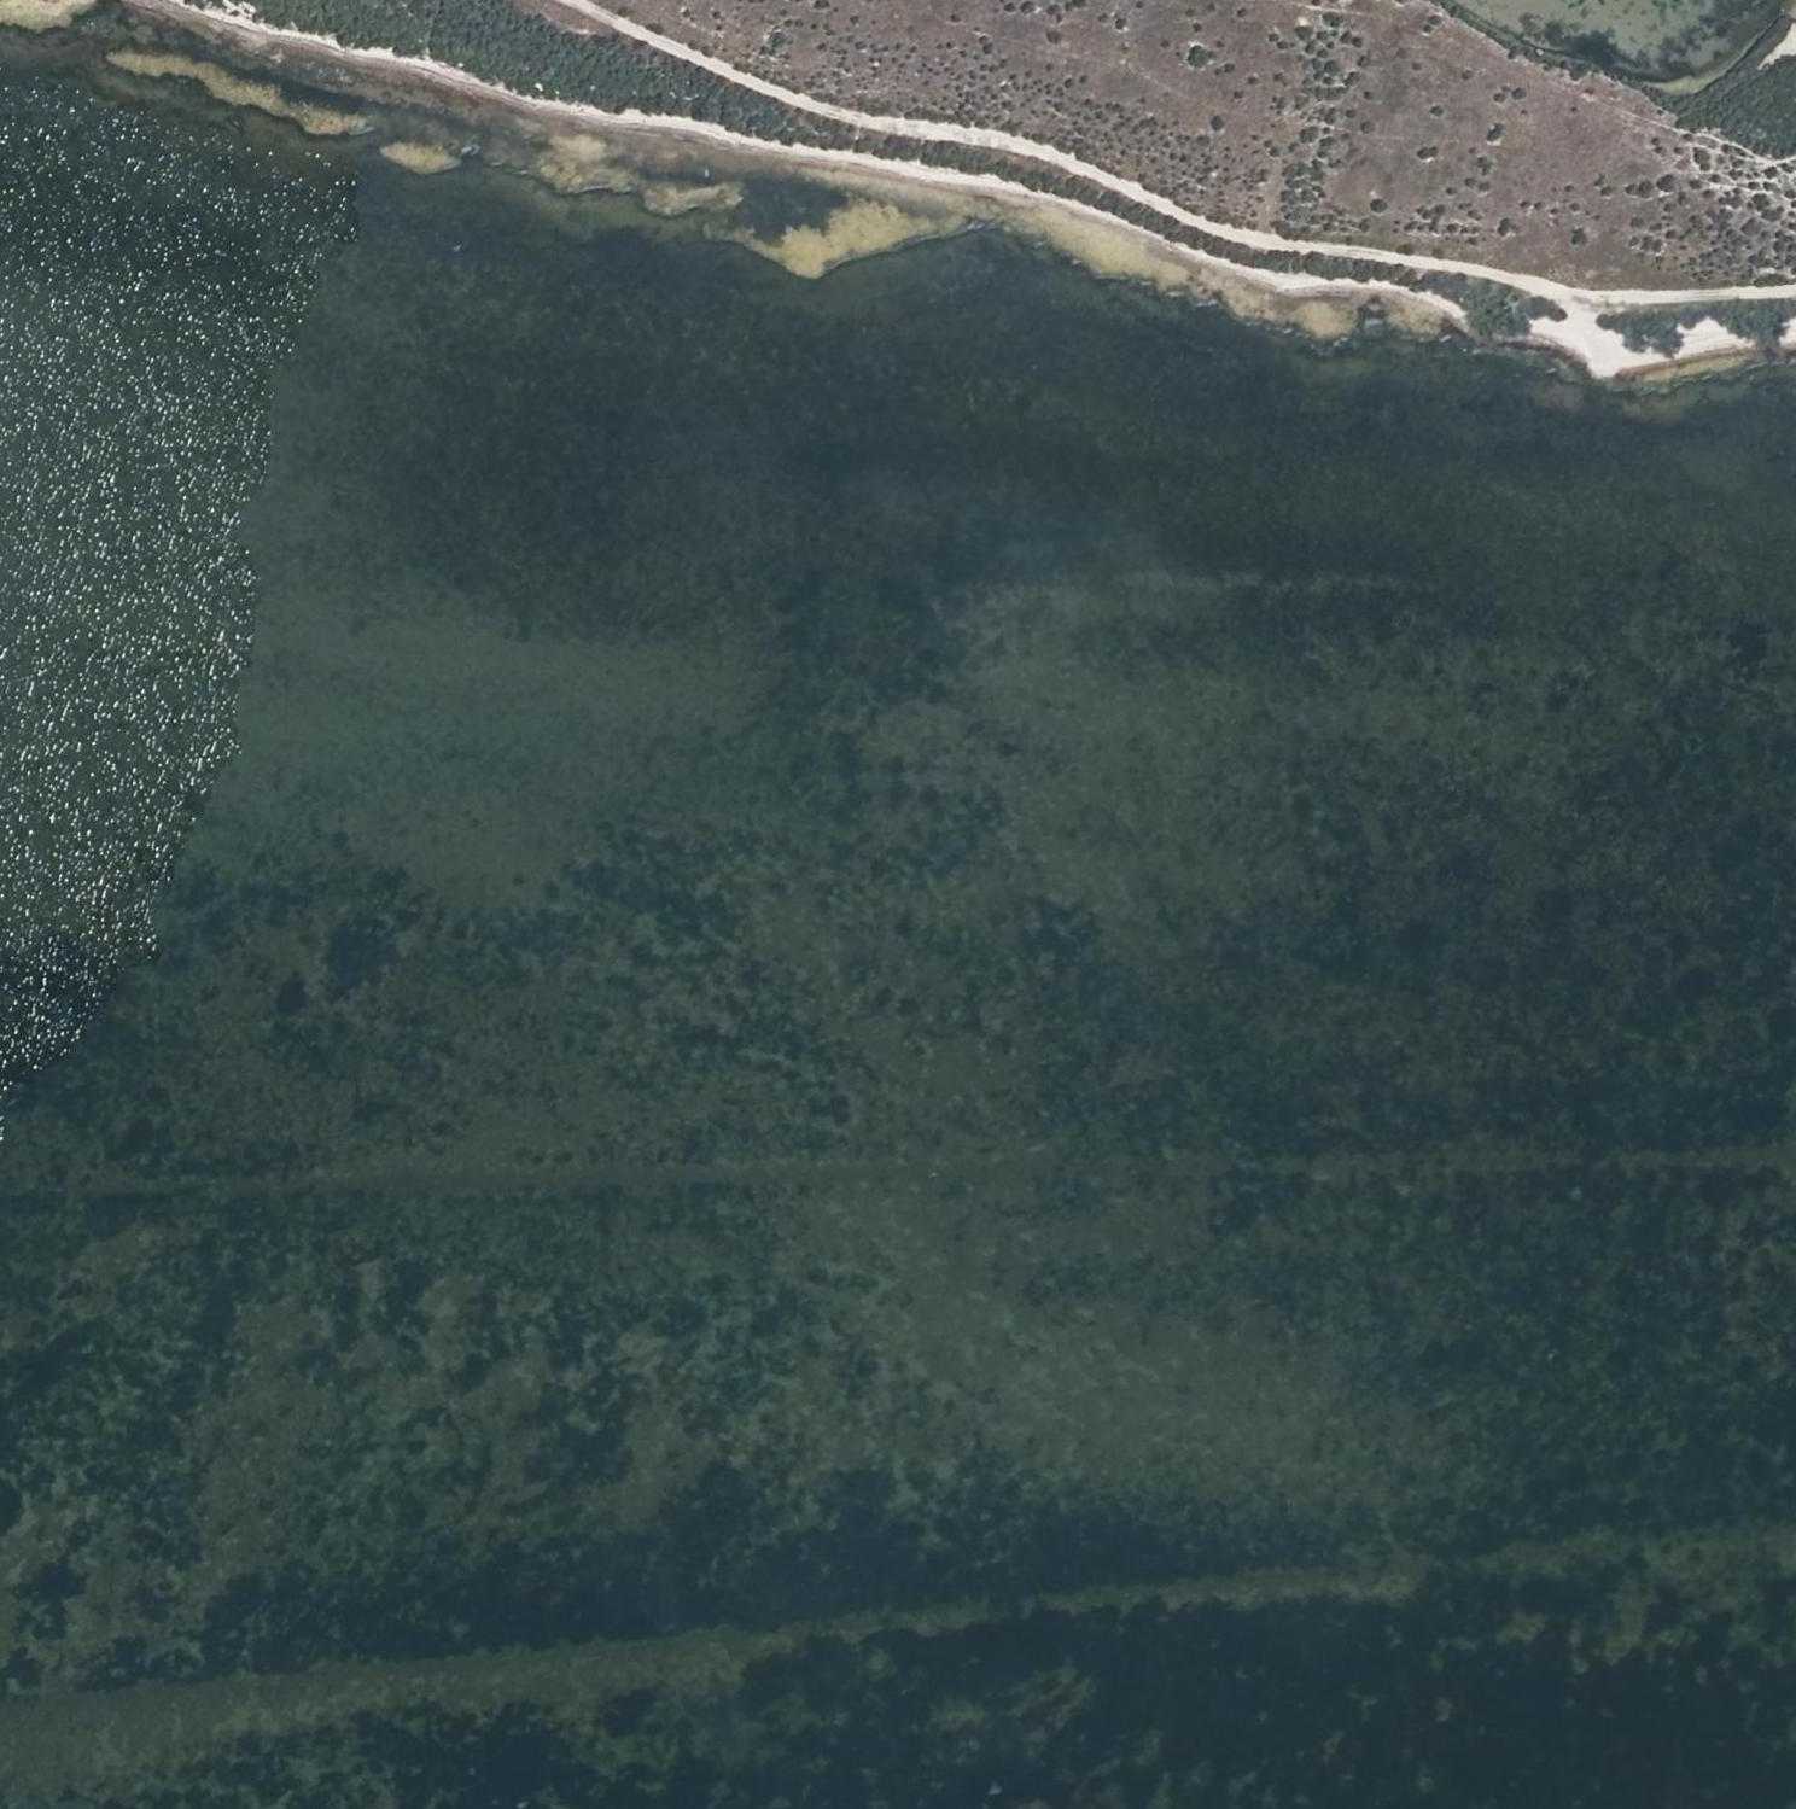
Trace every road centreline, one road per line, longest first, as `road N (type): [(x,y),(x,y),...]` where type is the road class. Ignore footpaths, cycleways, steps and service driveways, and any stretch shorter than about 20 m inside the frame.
road 1 (track): [(570,0),(789,97),(928,134),(1004,140),(1198,217),(1269,236),(1581,297),(1795,293)]

